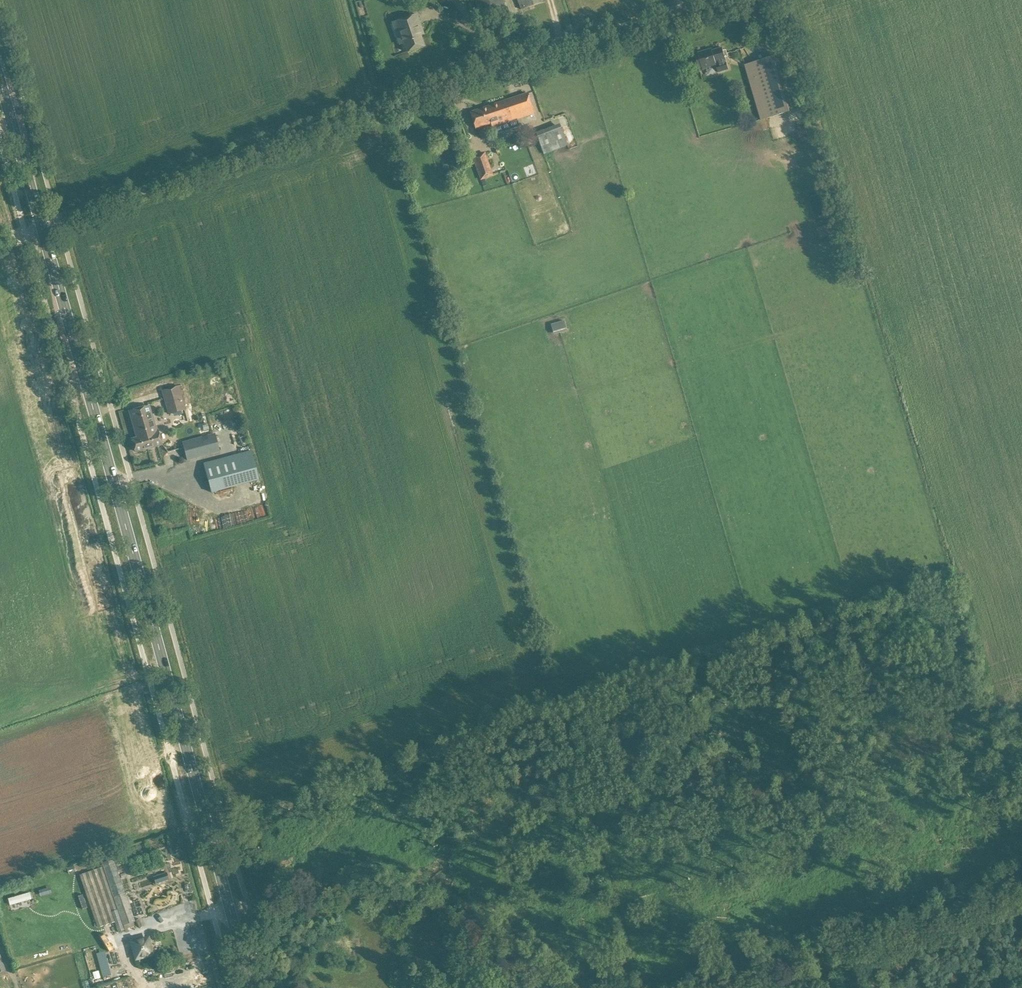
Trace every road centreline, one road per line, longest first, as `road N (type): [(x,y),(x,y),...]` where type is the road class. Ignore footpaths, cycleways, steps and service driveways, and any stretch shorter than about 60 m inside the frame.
road 1 (secondary): [(250,987),(42,228)]
road 2 (unclassified): [(42,228),(714,0)]

